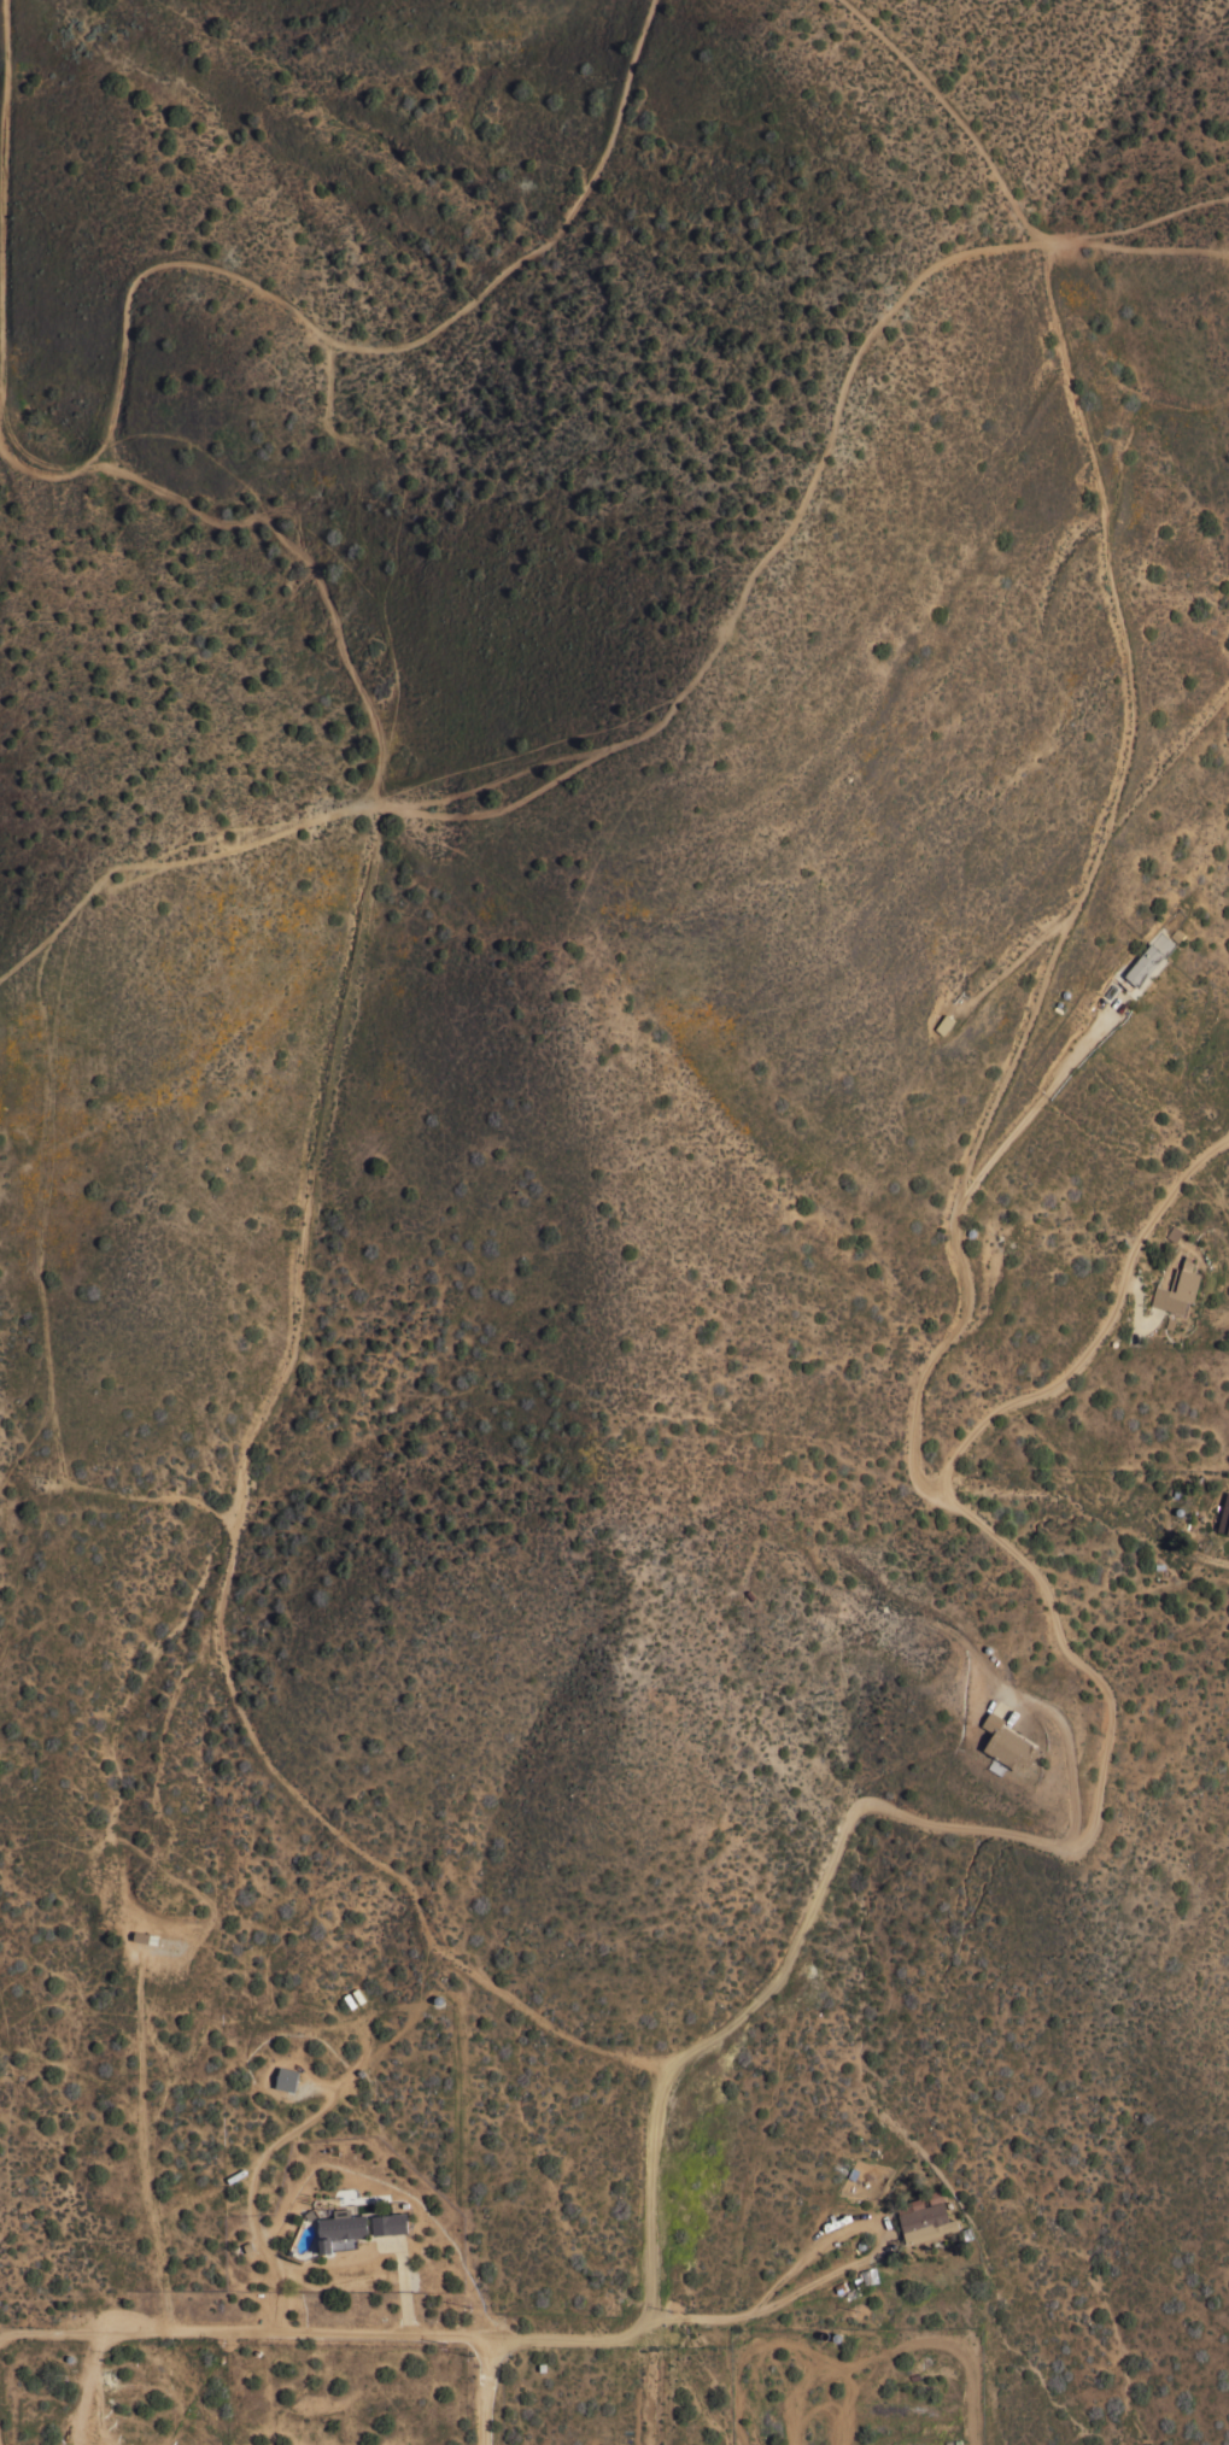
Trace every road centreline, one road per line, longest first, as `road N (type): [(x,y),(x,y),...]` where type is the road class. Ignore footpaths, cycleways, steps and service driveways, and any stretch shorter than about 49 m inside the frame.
road 1 (residential): [(1228,1135),(1190,1167),(1141,1232),(1126,1285),(1087,1354),(1048,1391),(985,1418),(965,1438),(938,1494),(1037,1573),(1066,1652),(1112,1695),(1096,1825),(1087,1837),(1047,1845),(858,1804),(784,1966),(749,2009),(668,2066),(655,2092),(649,2317),(626,2335),(602,2340),(513,2336),(485,2344),(484,2444)]
road 2 (residential): [(107,2332),(472,2335),(485,2344)]

